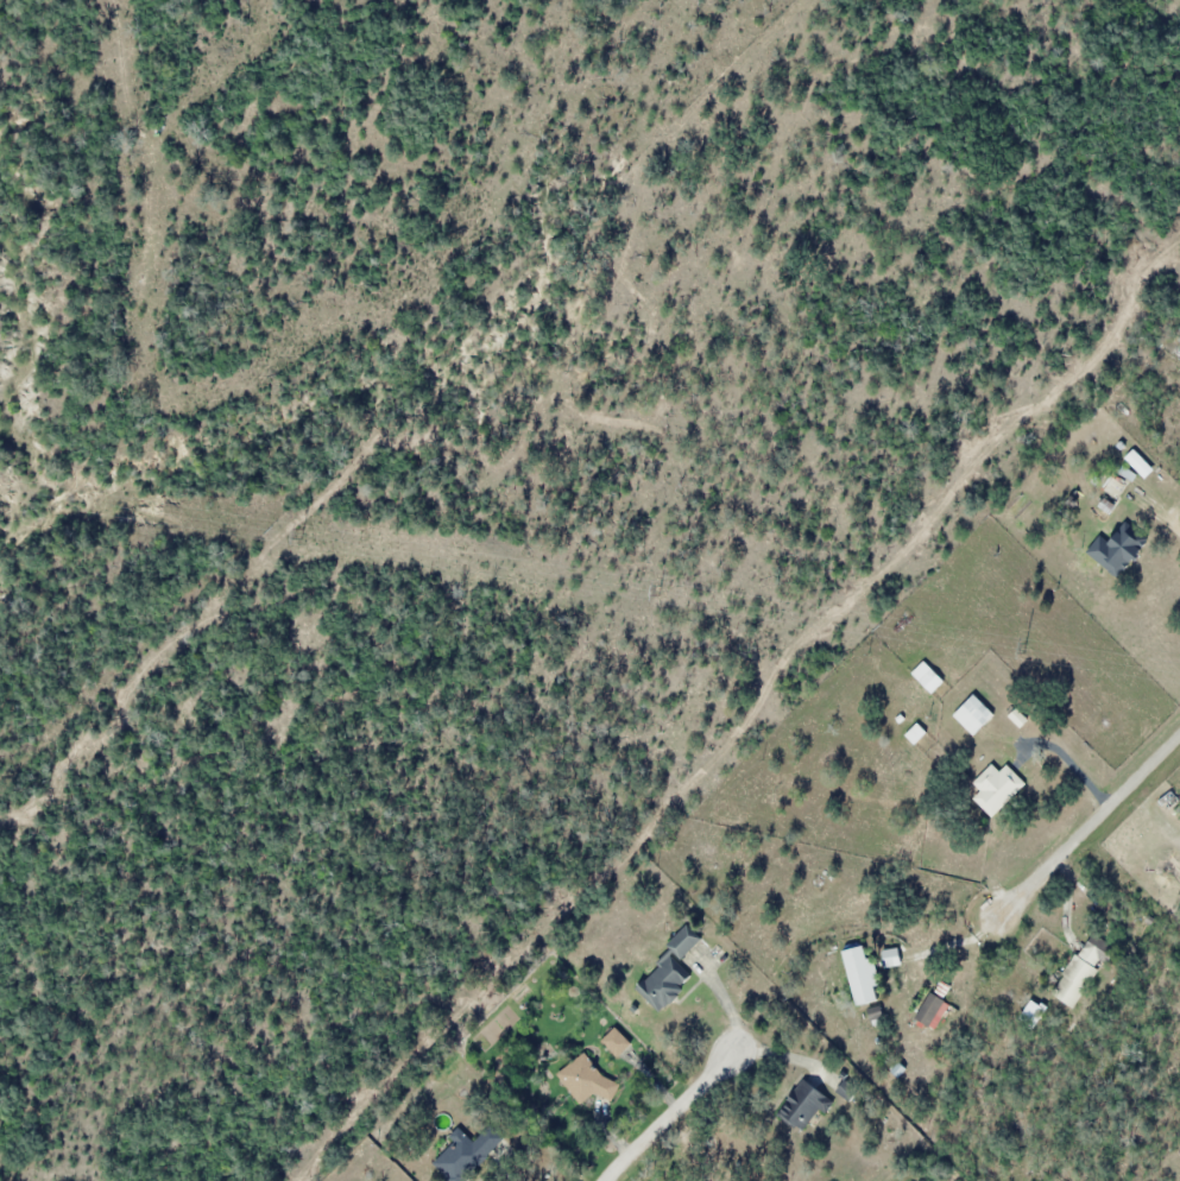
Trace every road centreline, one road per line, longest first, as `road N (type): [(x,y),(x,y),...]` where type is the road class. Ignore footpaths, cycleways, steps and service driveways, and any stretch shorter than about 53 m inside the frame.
road 1 (residential): [(1179,736),(992,917)]
road 2 (residential): [(603,1180),(734,1049)]

